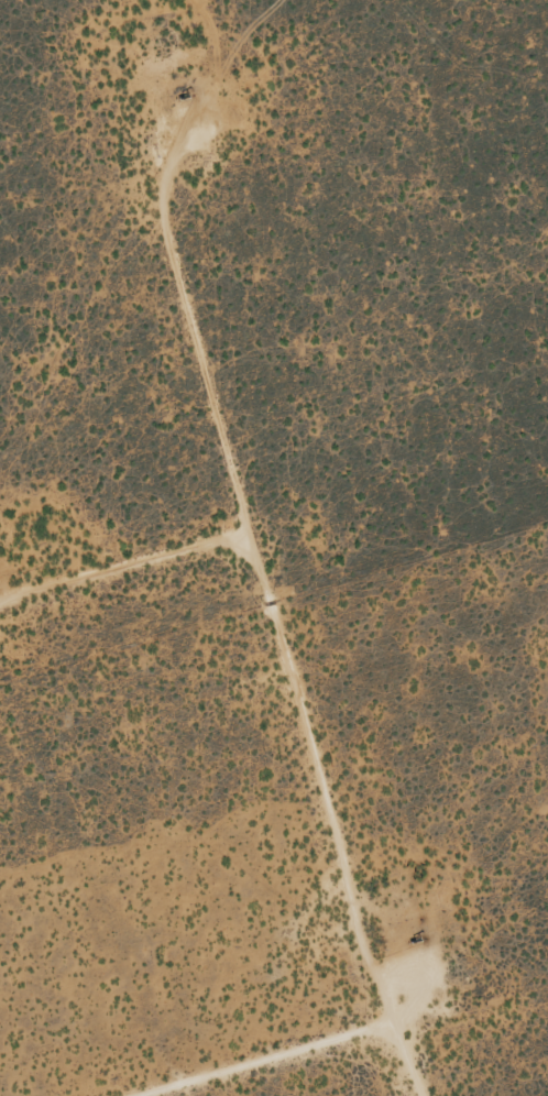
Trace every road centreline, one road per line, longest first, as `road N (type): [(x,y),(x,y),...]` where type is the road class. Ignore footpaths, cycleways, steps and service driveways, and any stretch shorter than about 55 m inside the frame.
road 1 (track): [(461,1095),(278,512),(197,151)]
road 2 (track): [(93,1095),(428,1008)]
road 3 (track): [(34,574),(278,512)]

